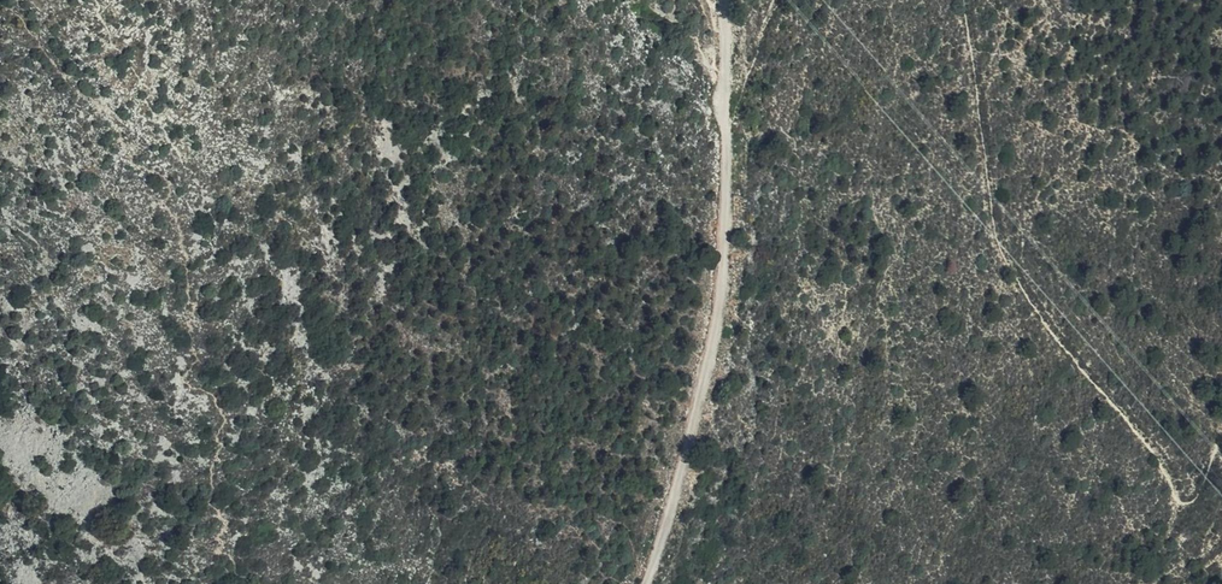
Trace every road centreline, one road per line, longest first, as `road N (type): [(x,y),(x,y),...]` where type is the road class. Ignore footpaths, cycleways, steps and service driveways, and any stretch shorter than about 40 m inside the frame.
road 1 (track): [(646,583),(705,381),(721,286),(720,0)]

